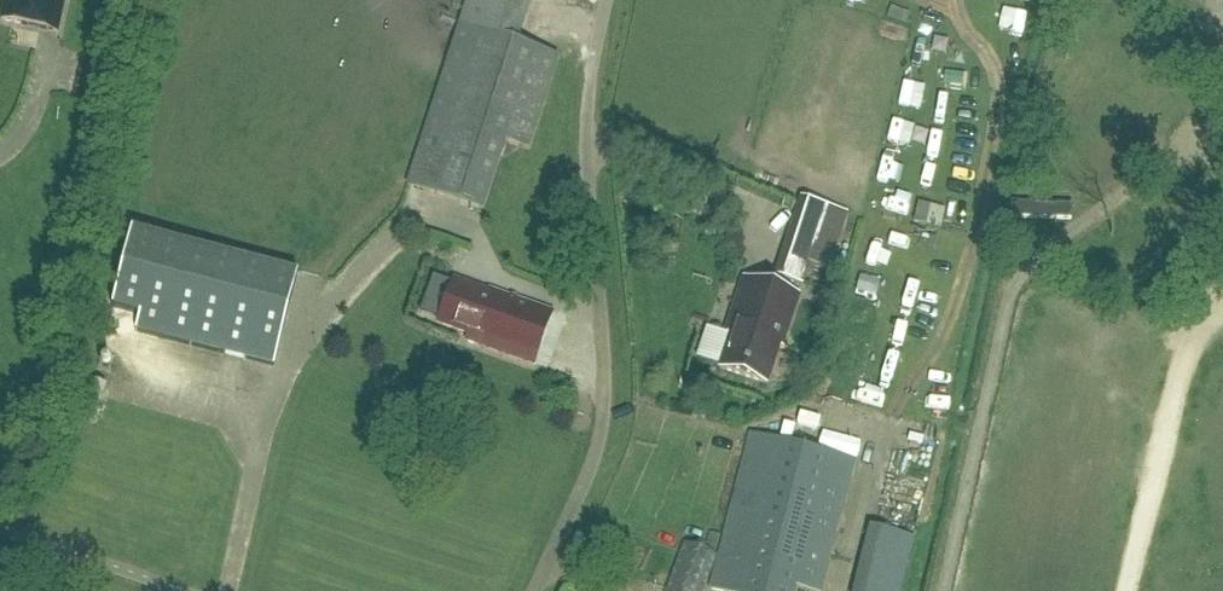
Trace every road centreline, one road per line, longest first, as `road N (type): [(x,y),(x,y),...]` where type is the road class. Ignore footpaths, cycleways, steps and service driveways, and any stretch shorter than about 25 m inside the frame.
road 1 (track): [(534,590),(593,461),(603,412),(585,140),(608,0)]

